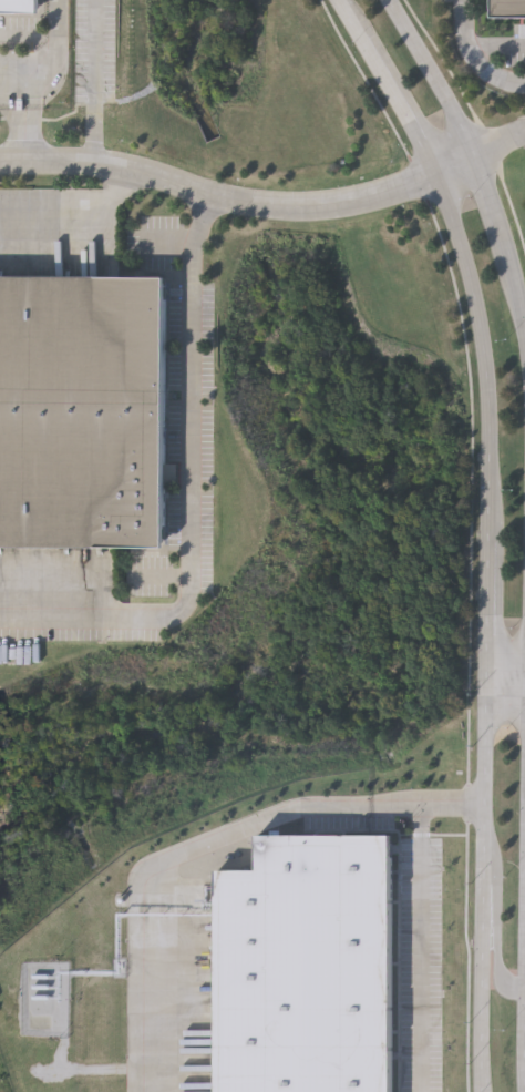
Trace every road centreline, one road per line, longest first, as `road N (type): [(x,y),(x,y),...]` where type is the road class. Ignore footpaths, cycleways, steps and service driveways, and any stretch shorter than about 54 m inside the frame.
road 1 (residential): [(482,161),(361,205),(308,211),(240,205),(71,164),(0,163)]
road 2 (secondary): [(490,671),(483,1091)]
road 3 (secondary): [(484,337),(492,542)]
road 4 (secondary): [(482,161),(396,0)]
road 5 (secondary): [(356,28),(418,127),(439,178)]
road 6 (secondary): [(485,836),(497,875),(500,971),(508,988),(524,991)]
road 7 (secondary): [(439,178),(484,337)]
road 8 (secondary): [(524,304),(514,246),(482,161)]
road 9 (secondary): [(492,542),(490,671)]

